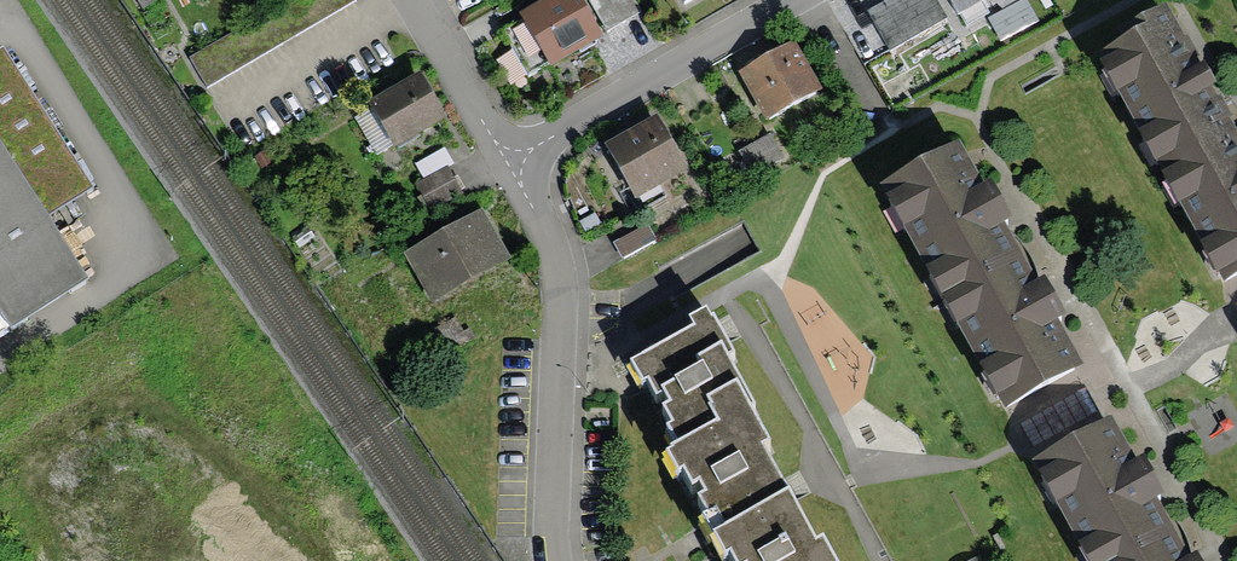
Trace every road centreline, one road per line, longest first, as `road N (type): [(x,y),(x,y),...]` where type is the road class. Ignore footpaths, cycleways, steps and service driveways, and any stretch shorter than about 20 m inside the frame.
road 1 (residential): [(510,165),(561,257),(568,535),(575,560)]
road 2 (residential): [(790,0),(510,165)]
road 3 (residential): [(406,0),(510,165)]

